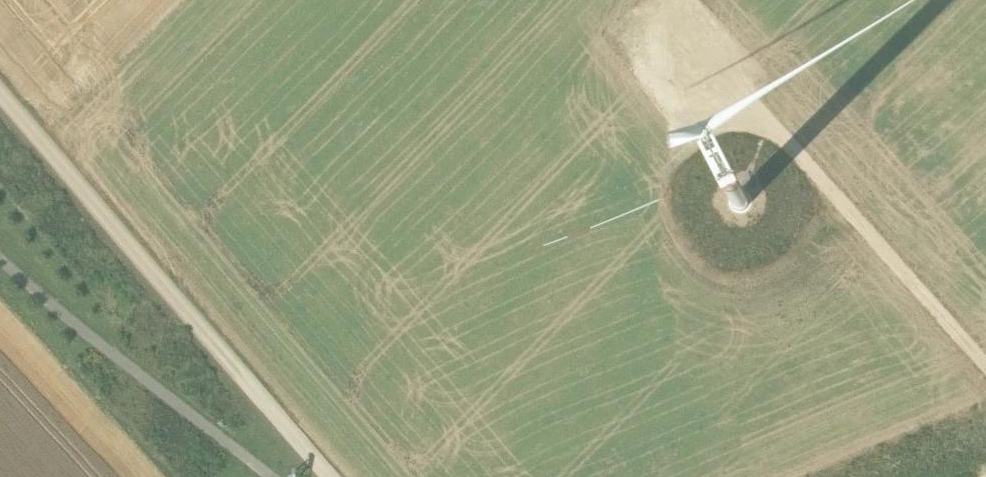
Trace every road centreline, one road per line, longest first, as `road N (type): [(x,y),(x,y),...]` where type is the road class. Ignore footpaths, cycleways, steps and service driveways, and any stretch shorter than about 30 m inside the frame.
road 1 (track): [(985,393),(726,88)]
road 2 (track): [(265,476),(0,177)]

